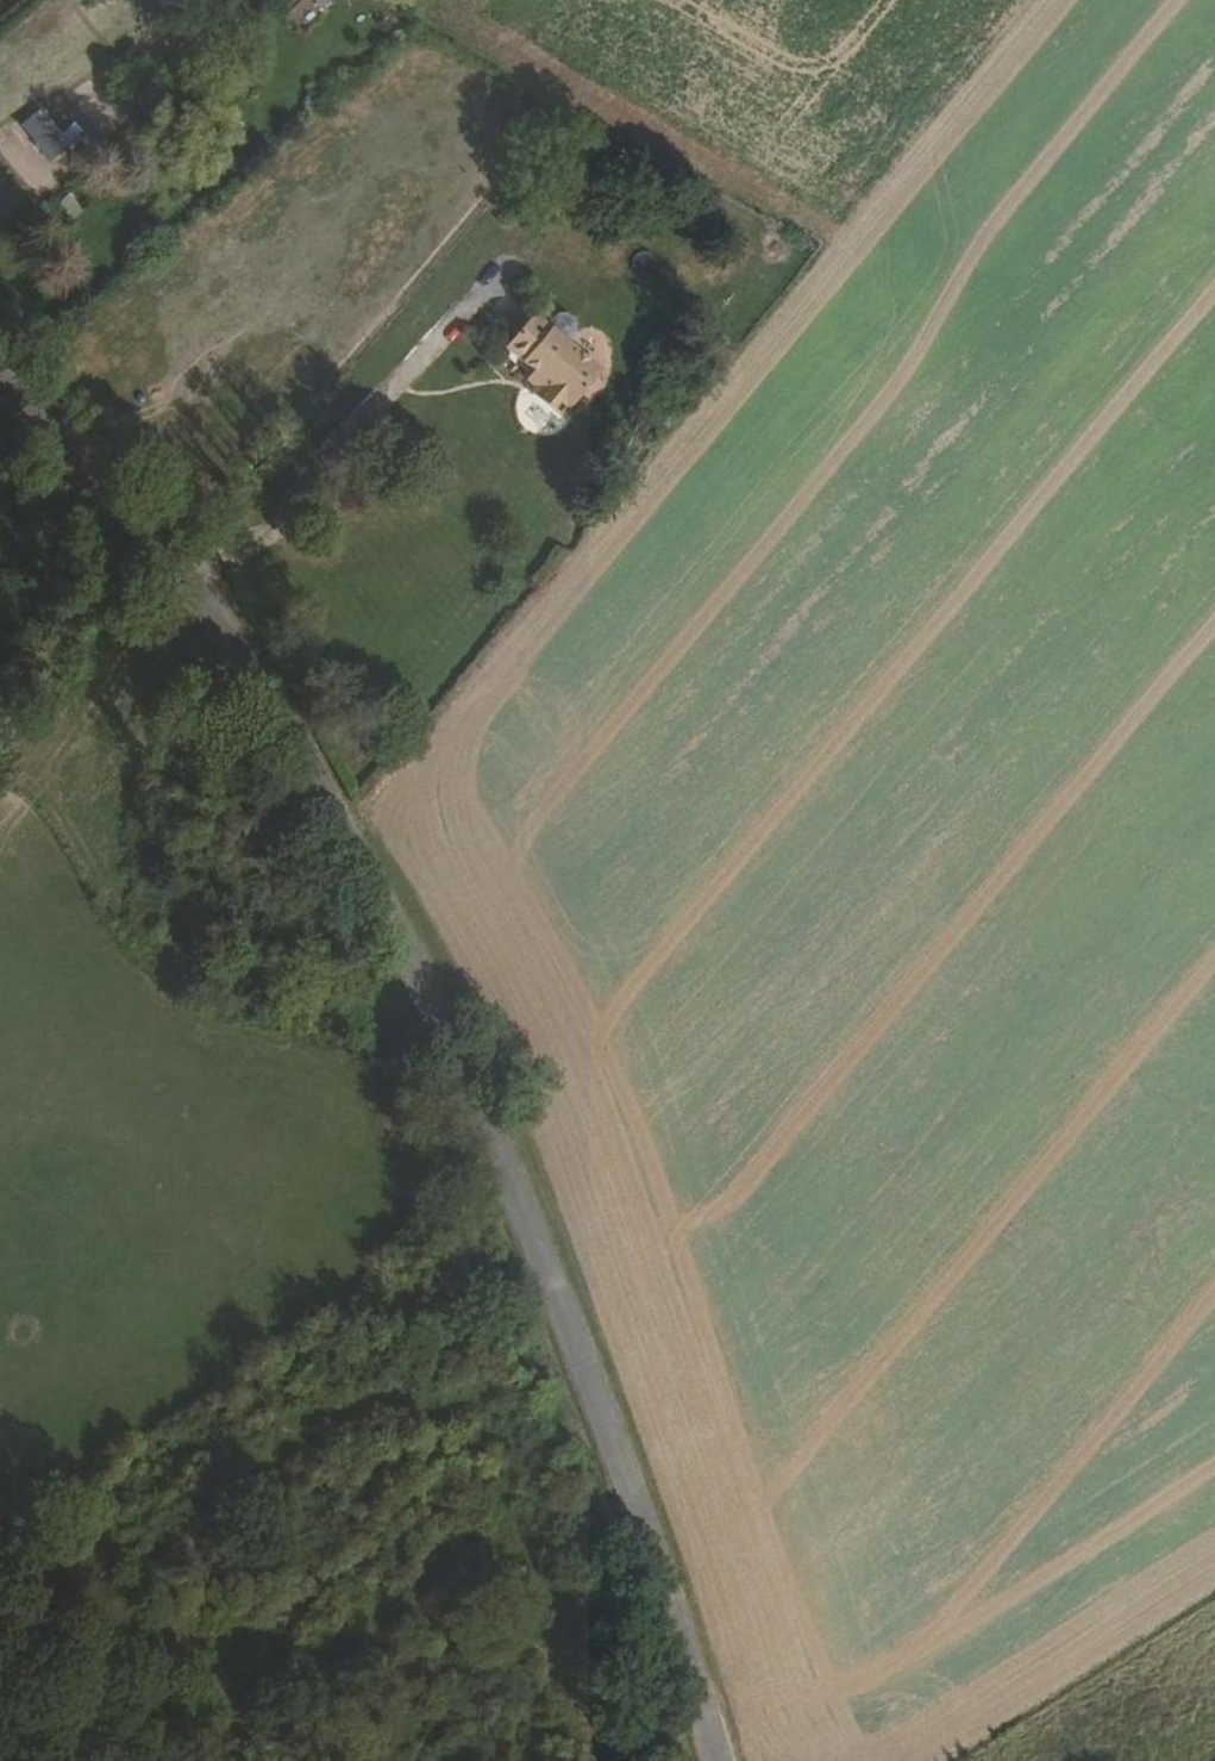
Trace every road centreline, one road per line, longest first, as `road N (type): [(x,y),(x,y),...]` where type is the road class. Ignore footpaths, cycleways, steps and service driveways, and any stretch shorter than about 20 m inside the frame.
road 1 (unclassified): [(721,1760),(537,1258),(298,776),(0,406)]

